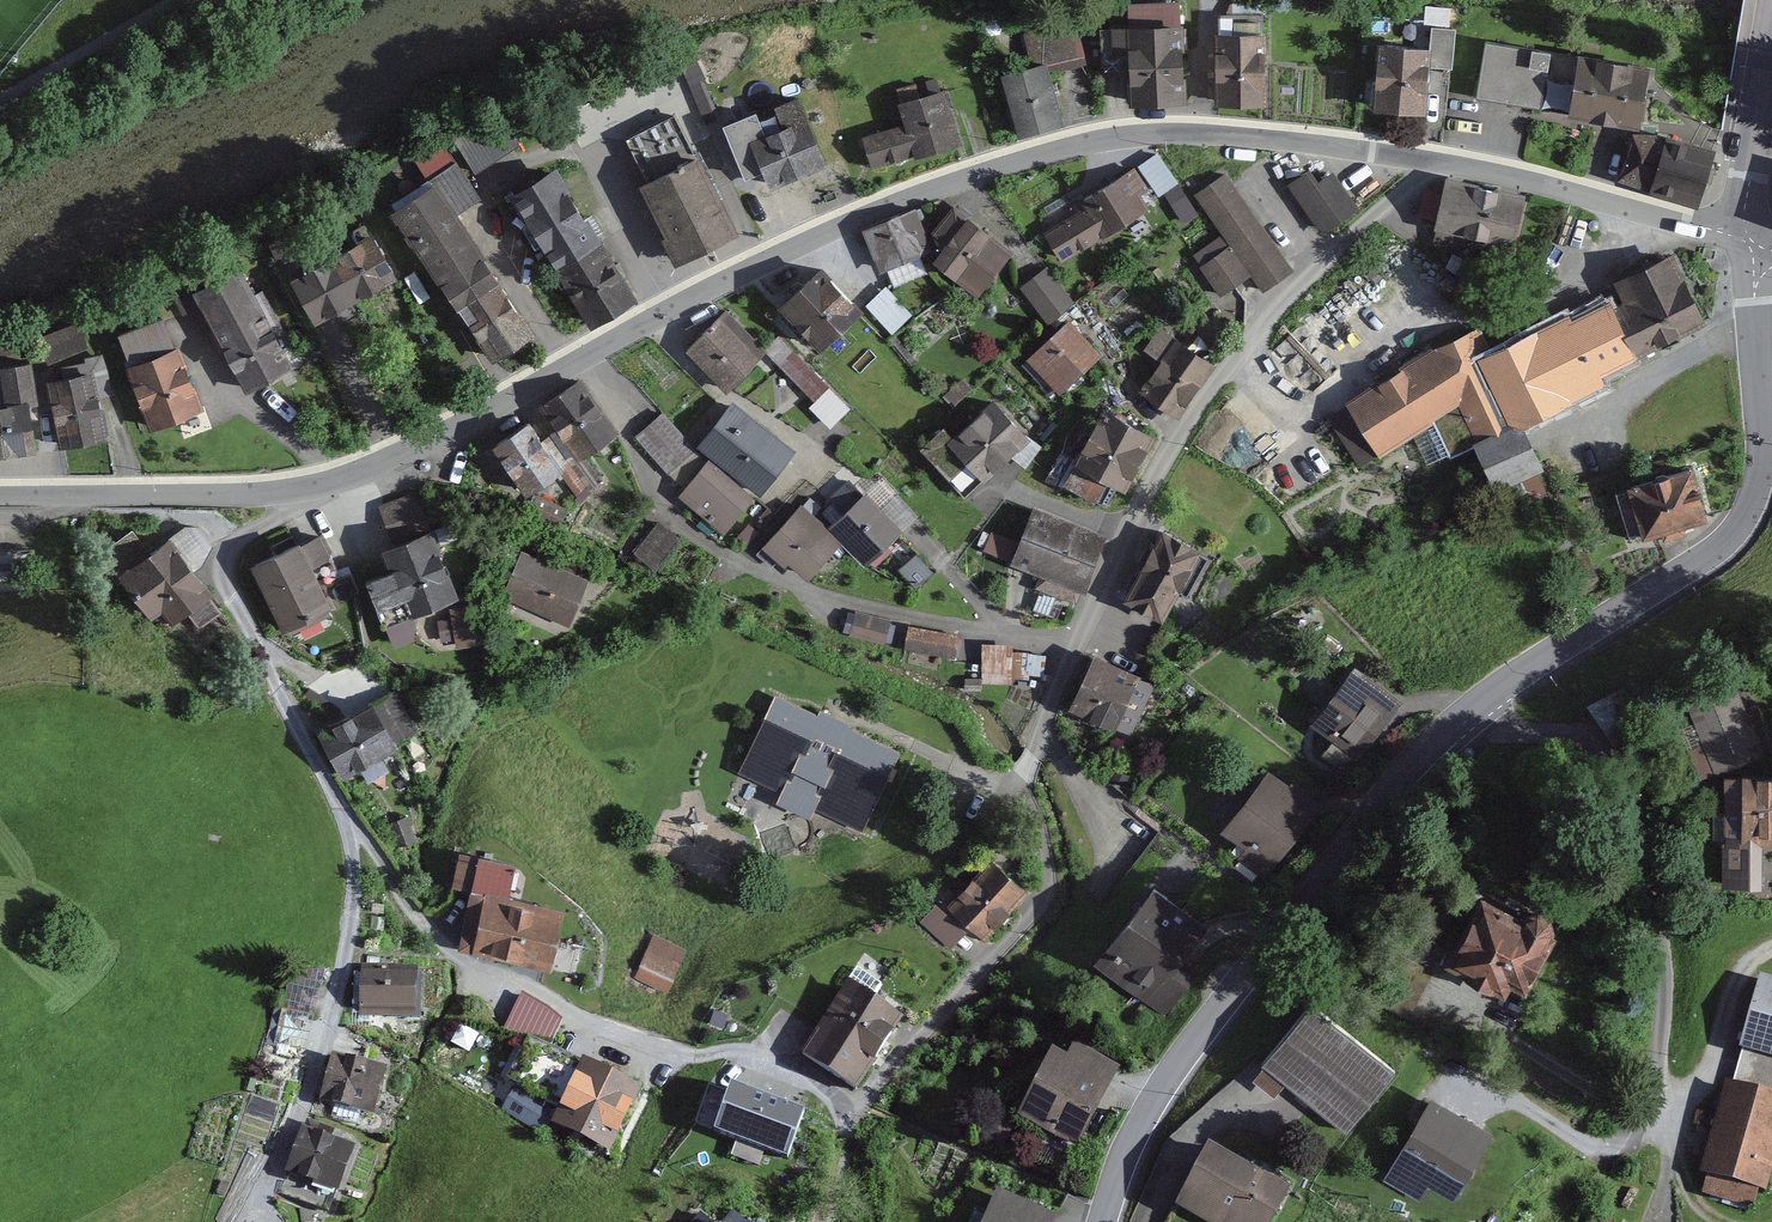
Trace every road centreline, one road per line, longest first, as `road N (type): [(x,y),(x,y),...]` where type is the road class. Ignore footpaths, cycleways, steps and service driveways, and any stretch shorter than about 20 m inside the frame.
road 1 (unclassified): [(1743,237),(1765,450),(1759,495),(1738,528),(1708,558),(1463,719),(1389,798),(1173,1067),(1134,1136),(1102,1221)]
road 2 (unclassified): [(1437,158),(1223,130),(1131,131),(1059,143),(817,229),(581,353)]
road 3 (unclassified): [(581,353),(442,435),(317,481),(183,492),(0,492)]
road 4 (residential): [(1437,158),(1258,332),(1201,405),(1160,470),(1075,642)]
road 5 (residential): [(654,502),(696,537),(813,593),(1075,642)]
road 6 (unclassified): [(1743,237),(1437,158)]
road 7 (track): [(1771,946),(1745,966),(1706,1074),(1660,1118)]
road 8 (residential): [(1771,43),(1743,237)]
road 9 (track): [(1491,1028),(1635,1112),(1660,1118)]
road 10 (residential): [(654,502),(581,353)]
road 11 (residential): [(1075,642),(1024,782)]

